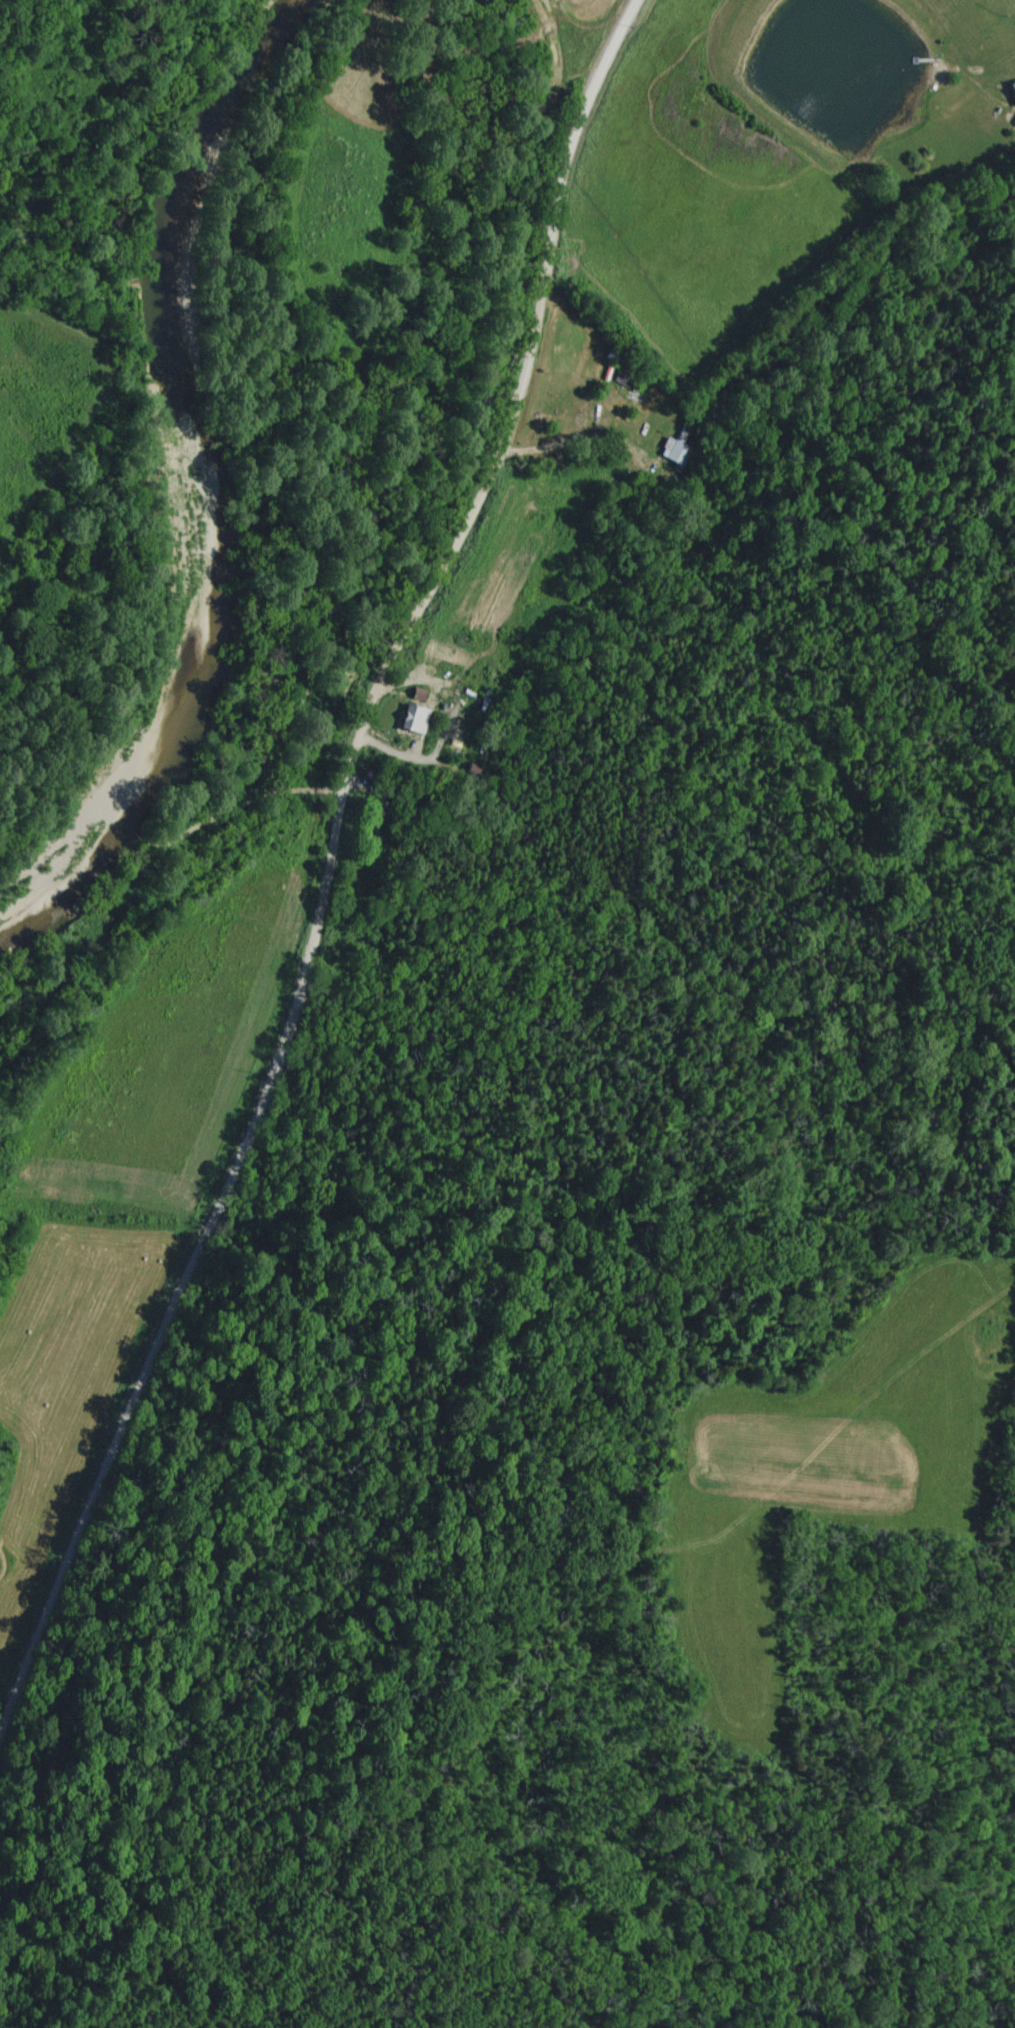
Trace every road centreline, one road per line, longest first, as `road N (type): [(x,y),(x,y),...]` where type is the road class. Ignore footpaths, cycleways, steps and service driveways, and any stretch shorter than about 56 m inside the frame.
road 1 (residential): [(0,1734),(285,1056),(361,733),(380,680),(508,438),(541,308),(566,156),(640,0)]

